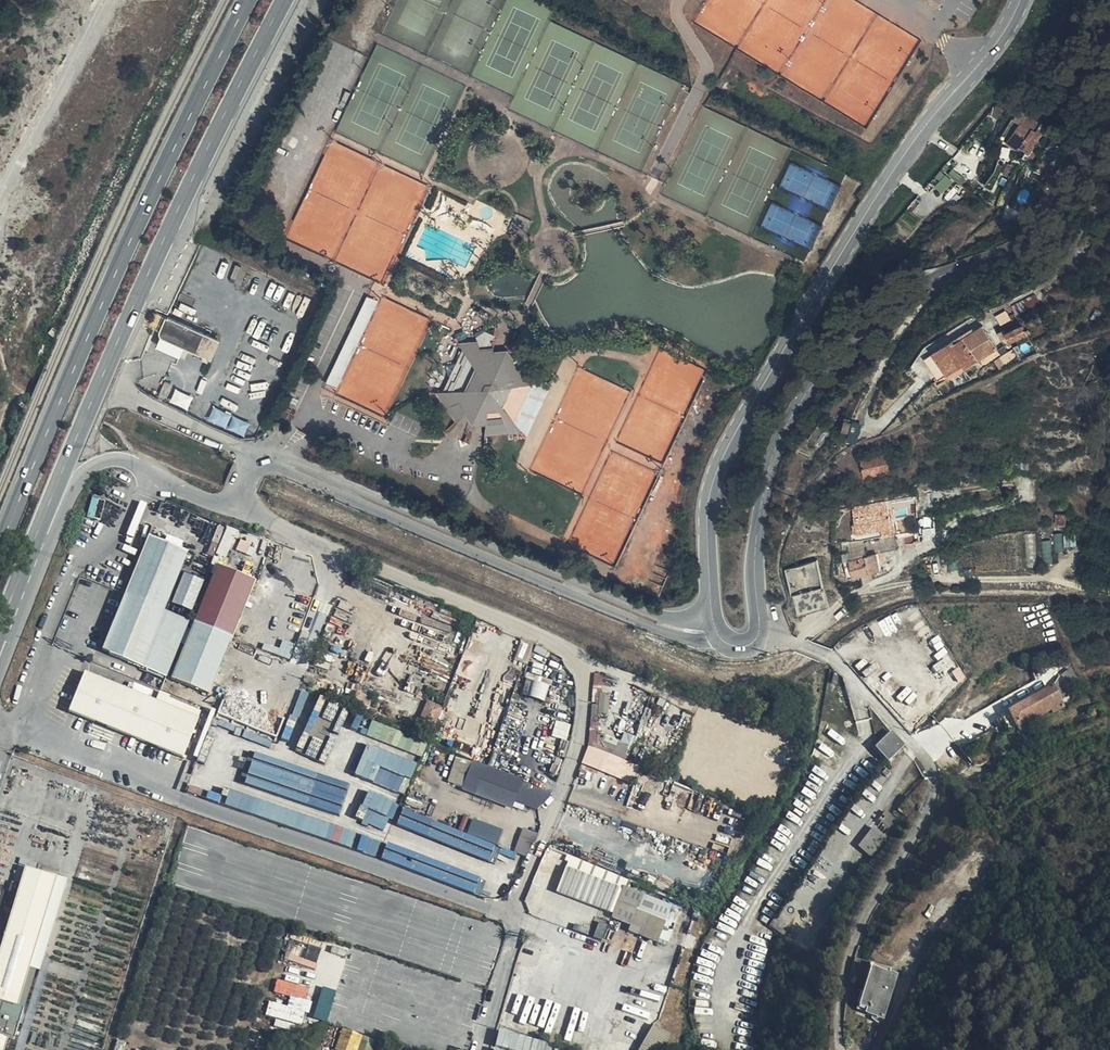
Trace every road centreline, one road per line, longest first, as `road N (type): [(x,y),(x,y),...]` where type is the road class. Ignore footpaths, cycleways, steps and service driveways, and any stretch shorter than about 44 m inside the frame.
road 1 (secondary): [(1019,0),(996,43),(873,198),(719,467),(709,534),(717,633)]
road 2 (residential): [(518,917),(522,881),(583,726),(582,685),(559,646),(239,498)]
road 3 (secondary): [(760,632),(756,538),(772,463),(832,360),(891,296),(1041,232),(1109,161)]
road 4 (primary): [(30,553),(121,336),(285,0)]
road 5 (primary): [(250,0),(108,291),(0,550)]
road 6 (unclassified): [(0,723),(29,742),(518,917)]
road 7 (unclassified): [(239,498),(262,457),(689,634),(717,633)]
road 8 (track): [(812,652),(853,616),(920,596),(1109,597)]
road 9 (unclassified): [(760,632),(833,660),(927,770)]
road 10 (track): [(102,0),(0,172)]
road 11 (residential): [(30,553),(95,467),(120,461),(162,480)]
road 12 (residential): [(478,1049),(518,917)]

